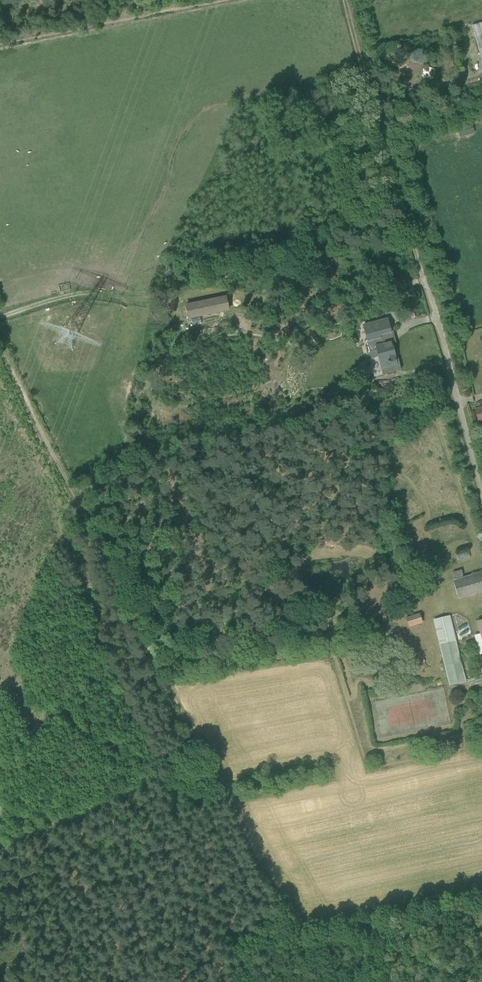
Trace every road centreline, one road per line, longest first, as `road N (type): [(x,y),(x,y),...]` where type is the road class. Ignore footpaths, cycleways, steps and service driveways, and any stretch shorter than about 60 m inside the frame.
road 1 (track): [(315,981),(0,353)]
road 2 (track): [(425,299),(341,0)]
road 3 (track): [(277,0),(0,48)]
road 4 (residential): [(481,506),(425,299)]

